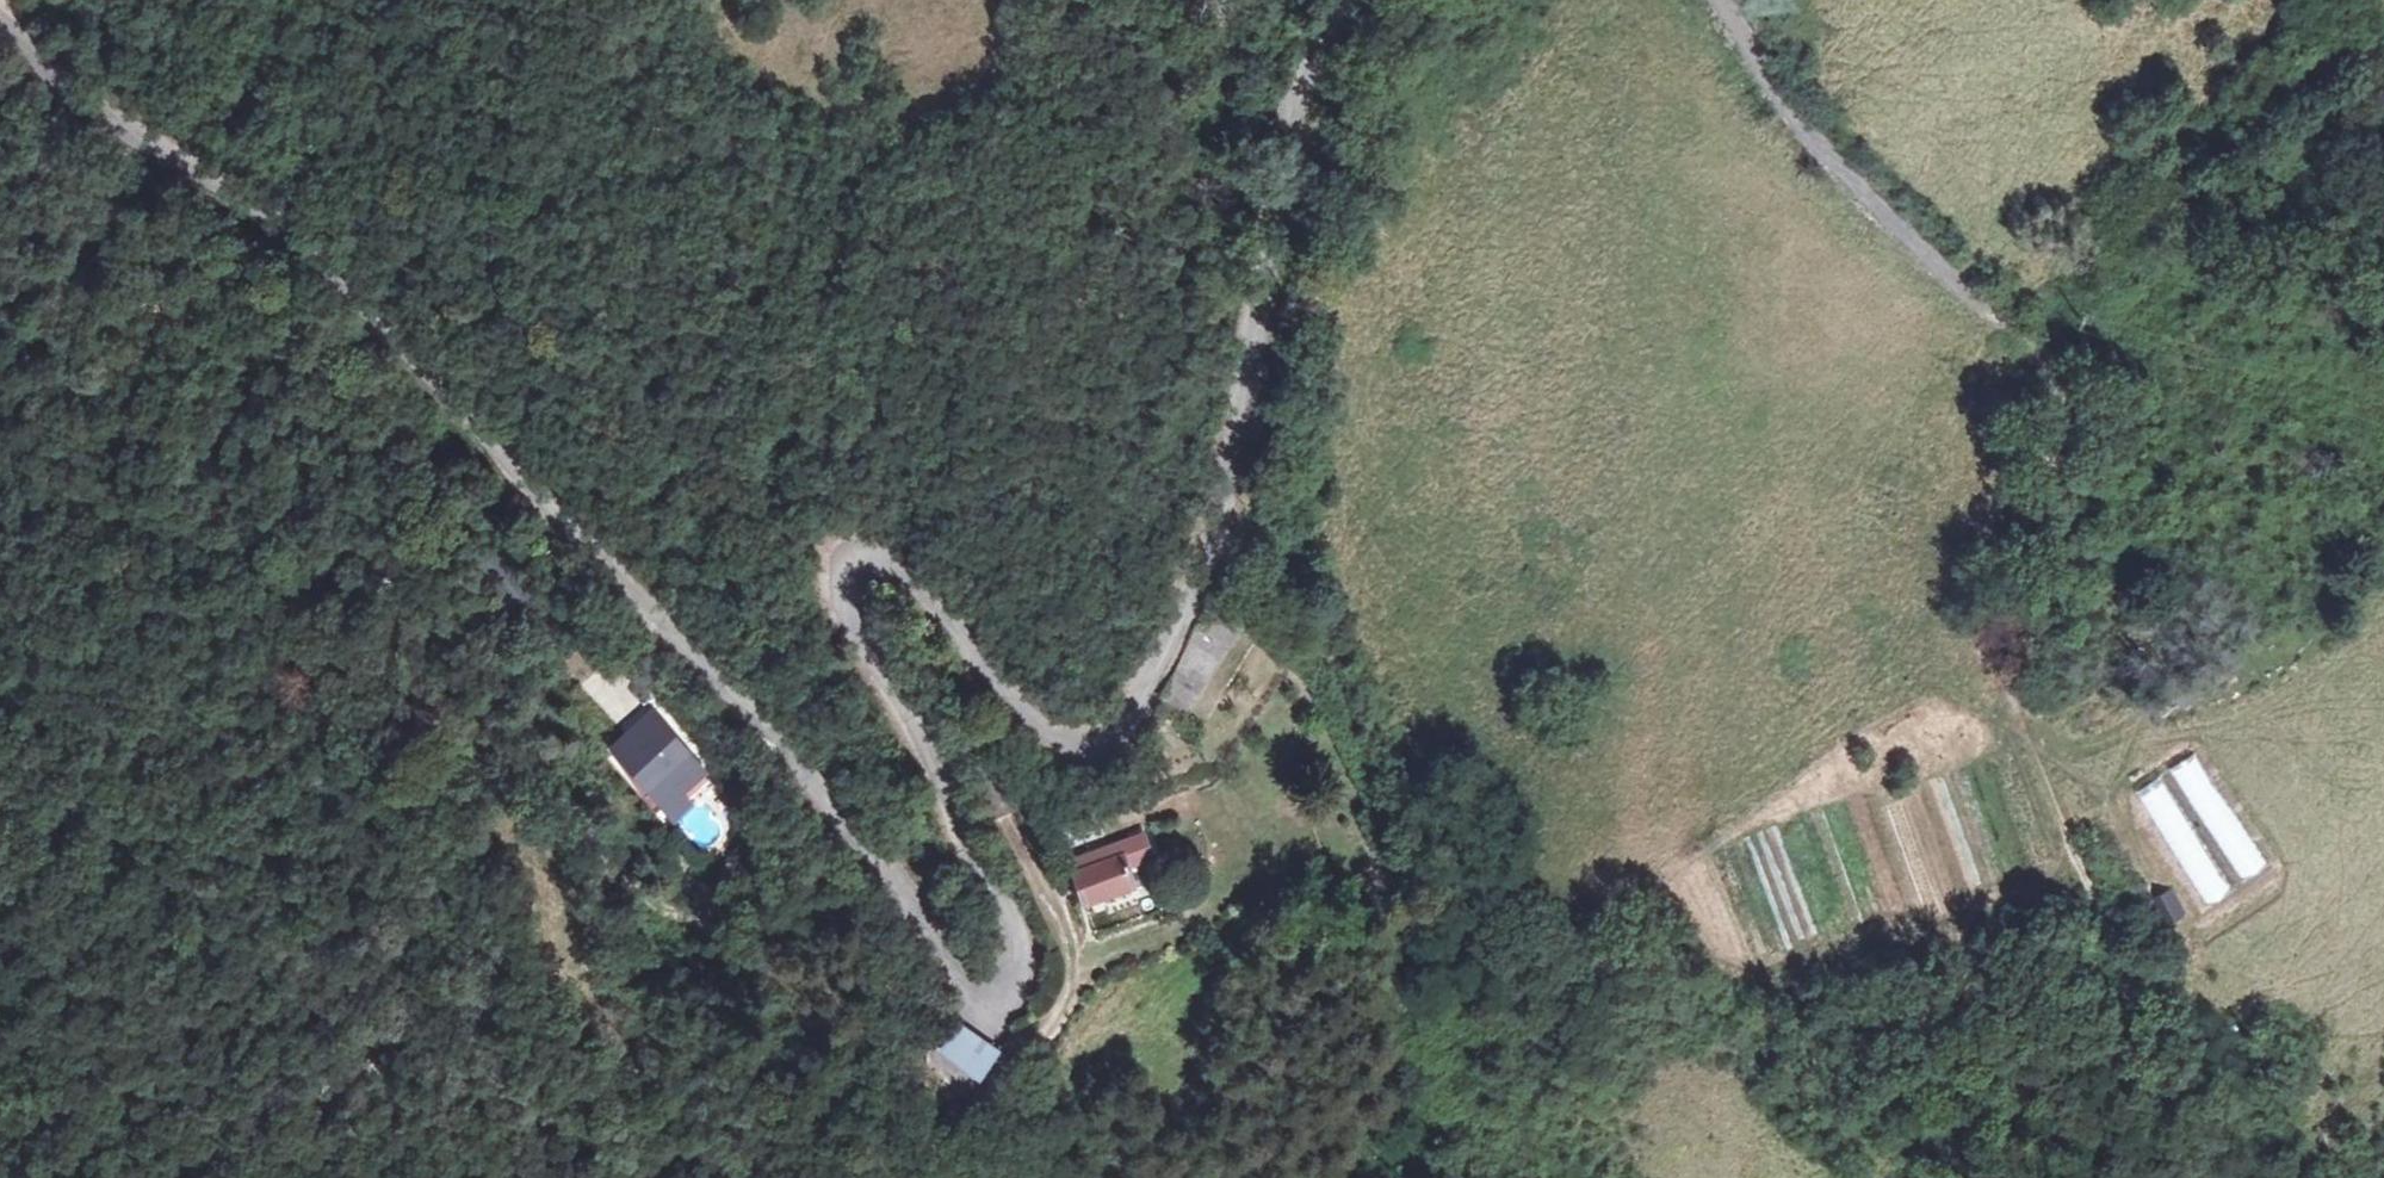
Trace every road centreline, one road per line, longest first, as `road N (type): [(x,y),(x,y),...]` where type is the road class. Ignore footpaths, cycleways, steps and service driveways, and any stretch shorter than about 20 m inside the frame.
road 1 (unclassified): [(1331,0),(1295,98),(1276,180),(1203,558),(1116,728),(1070,745),(1036,729),(887,564),(858,562),(843,575),(845,605),(940,759),(1026,947),(1018,987),(991,997),(962,987),(892,885),(804,782),(357,292),(261,206),(125,135),(0,31)]

